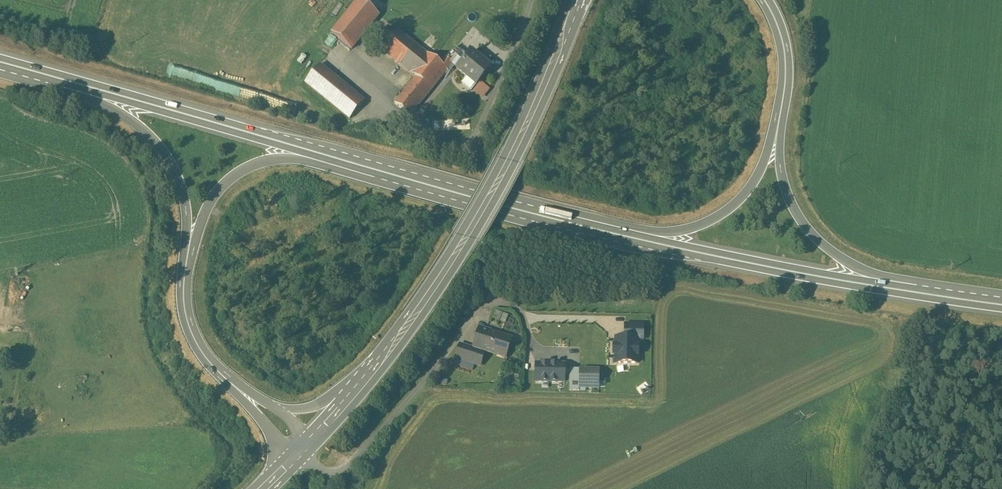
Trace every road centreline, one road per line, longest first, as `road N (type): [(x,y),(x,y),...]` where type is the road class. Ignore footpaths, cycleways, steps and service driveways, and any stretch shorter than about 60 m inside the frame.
road 1 (trunk): [(380,176),(661,249),(1001,306)]
road 2 (trunk): [(586,220),(0,60)]
road 3 (secondary): [(580,0),(465,240),(346,404)]
road 4 (trunk): [(0,67),(380,176)]
road 5 (trunk): [(895,282),(586,220)]
road 6 (trunk): [(0,68),(138,126),(180,183),(187,260)]
road 7 (trunk): [(779,118),(747,190),(712,219),(665,231),(586,220)]
road 8 (trunk): [(187,260),(214,198),(231,177),(262,163),(291,158),(380,176)]
road 9 (trunk): [(895,282),(830,250),(798,215),(780,164),(779,118)]
road 10 (trunk): [(187,260),(184,309),(195,340),(255,405)]
road 11 (trunk): [(779,118),(784,51),(764,0)]

